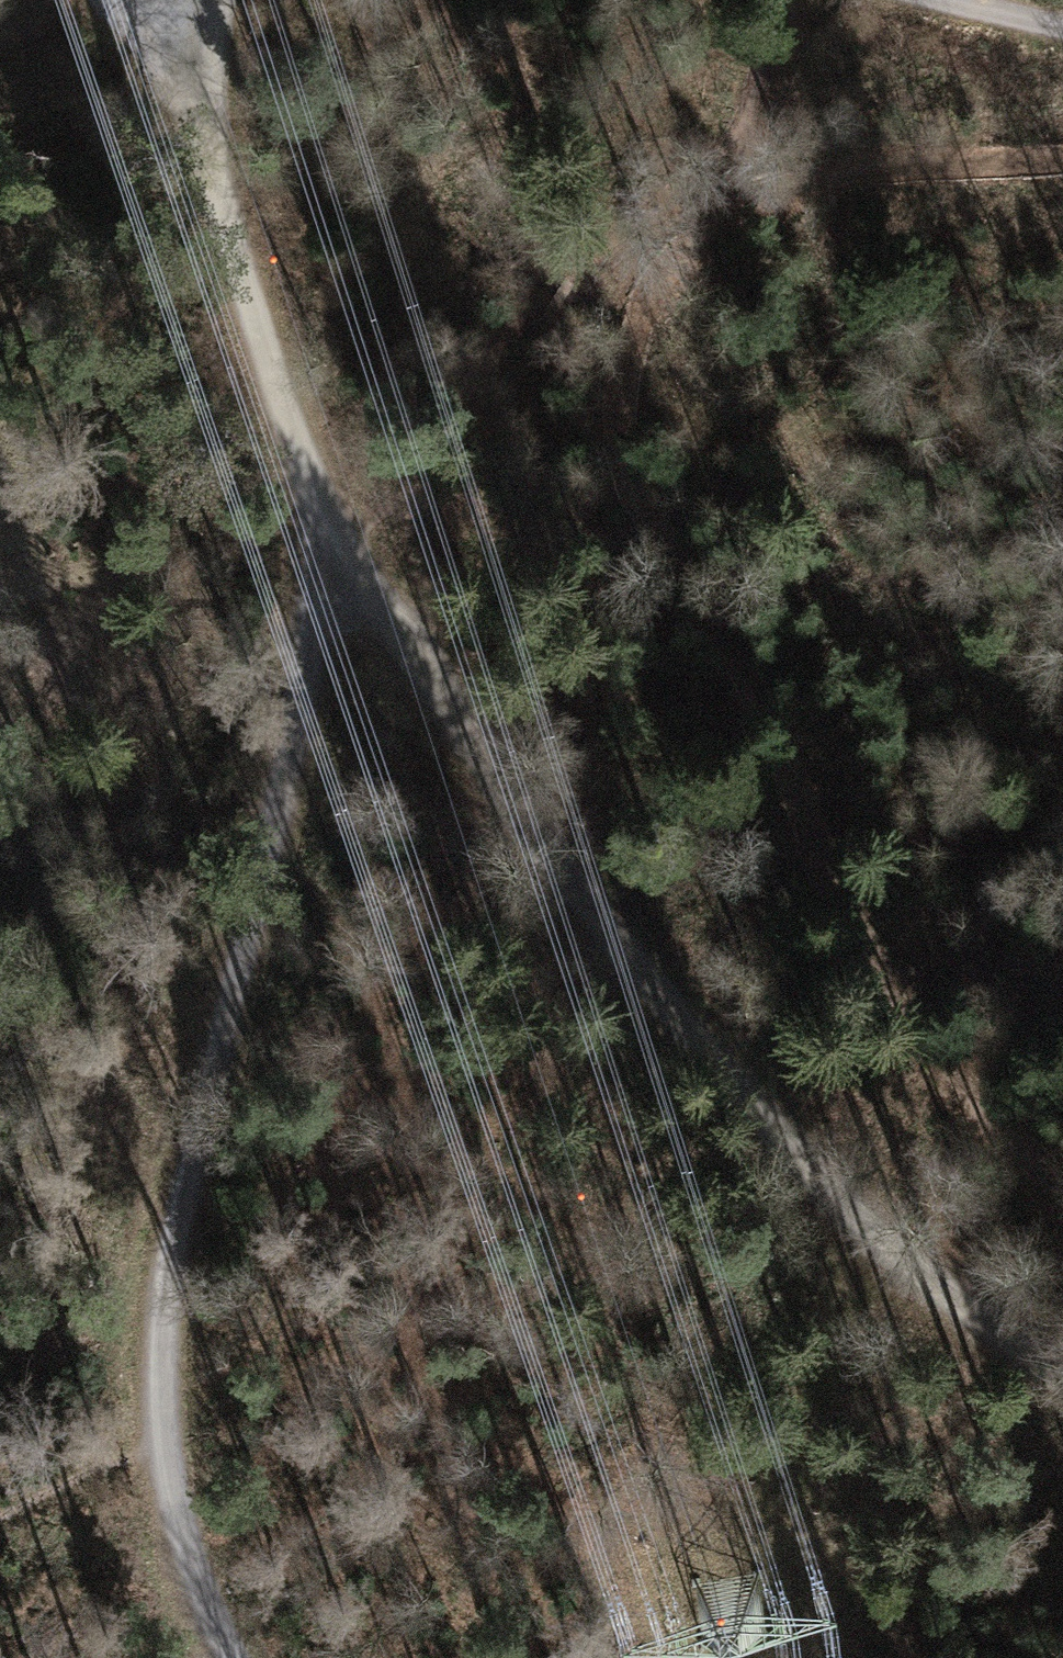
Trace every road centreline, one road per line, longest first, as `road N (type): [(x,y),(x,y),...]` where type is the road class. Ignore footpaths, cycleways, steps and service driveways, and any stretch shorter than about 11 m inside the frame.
road 1 (track): [(291,407),(314,499),(506,808),(1062,1387)]
road 2 (track): [(732,219),(677,295),(640,388),(661,529),(785,812),(1062,1168)]
road 3 (track): [(314,499),(313,689),(176,1210),(160,1451)]
road 4 (track): [(193,49),(291,407)]
road 5 (track): [(160,1451),(207,1596),(237,1657)]
road 6 (track): [(1062,167),(873,176)]
road 7 (track): [(873,176),(732,219)]
road 8 (track): [(1062,33),(933,0)]

